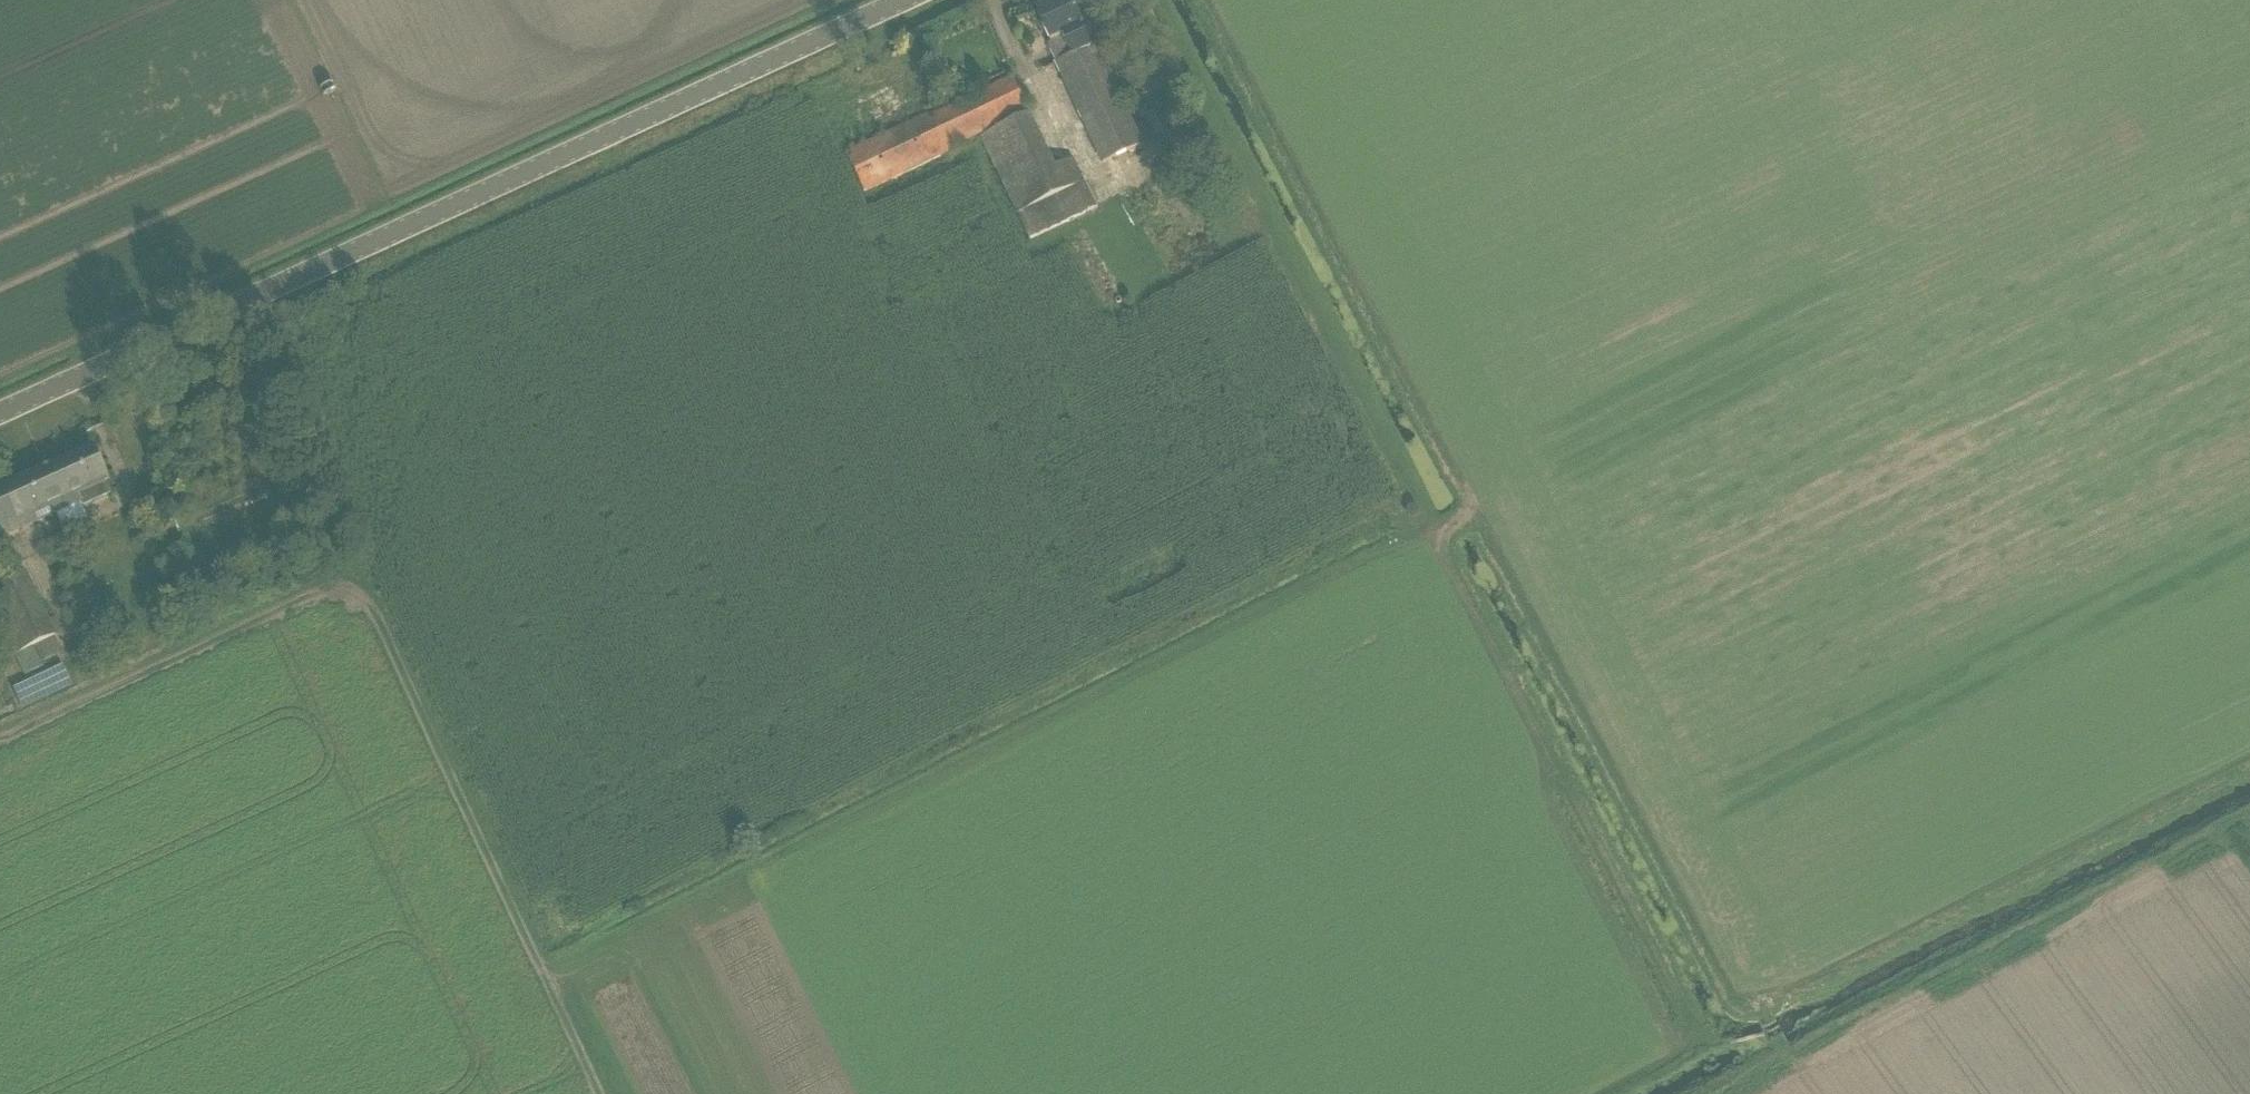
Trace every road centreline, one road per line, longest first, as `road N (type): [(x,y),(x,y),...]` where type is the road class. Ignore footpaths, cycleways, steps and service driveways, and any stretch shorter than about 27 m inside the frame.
road 1 (unclassified): [(0,411),(900,0)]

